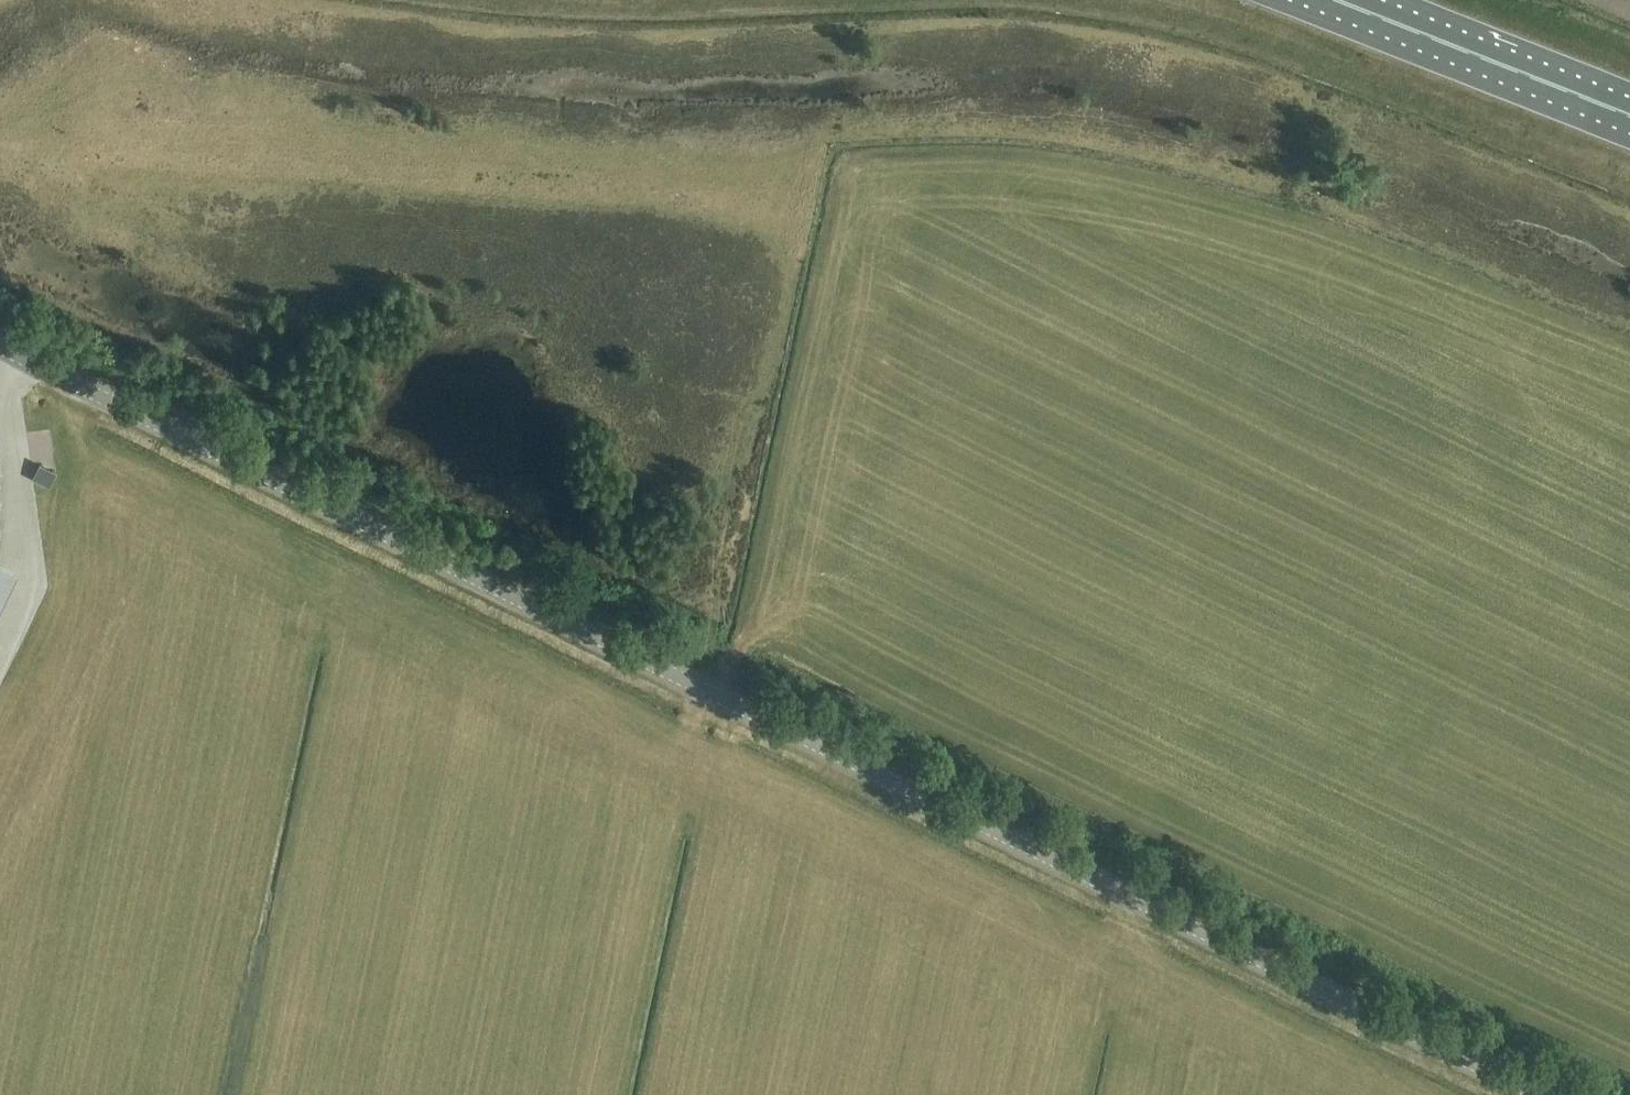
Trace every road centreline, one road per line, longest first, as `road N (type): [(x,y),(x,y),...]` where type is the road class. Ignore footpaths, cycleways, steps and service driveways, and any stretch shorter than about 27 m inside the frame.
road 1 (tertiary): [(1538,1094),(0,345)]
road 2 (trunk): [(1629,117),(1420,36)]
road 3 (trunk): [(1287,0),(1420,36)]

